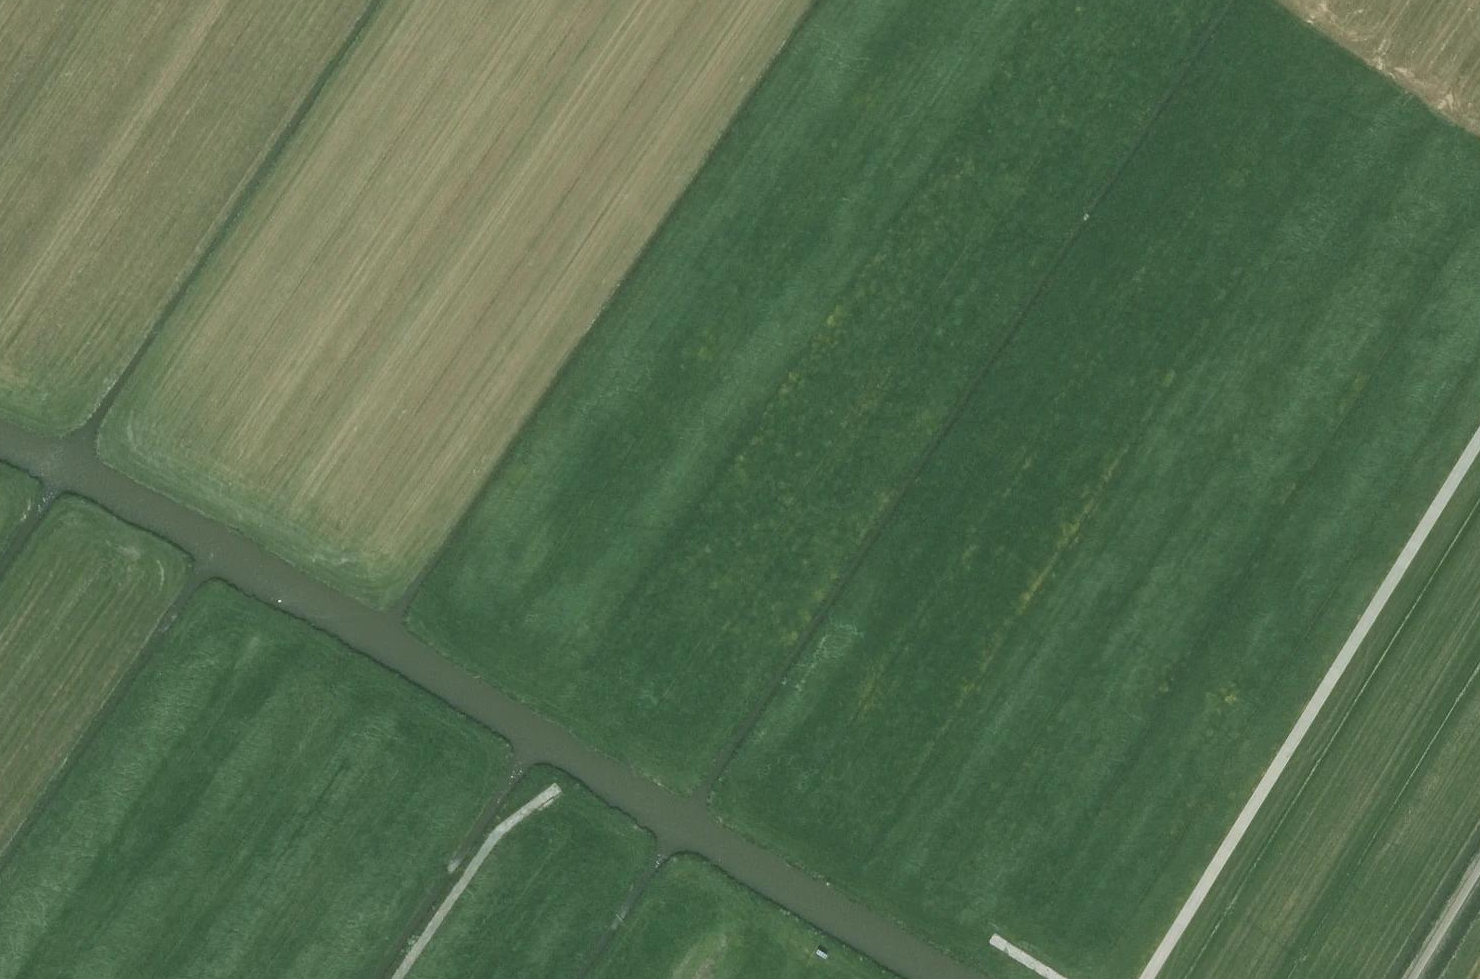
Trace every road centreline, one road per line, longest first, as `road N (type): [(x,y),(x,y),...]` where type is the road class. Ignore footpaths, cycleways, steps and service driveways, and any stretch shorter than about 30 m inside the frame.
road 1 (track): [(1151,978),(1479,444)]
road 2 (track): [(399,978),(501,831),(560,788)]

